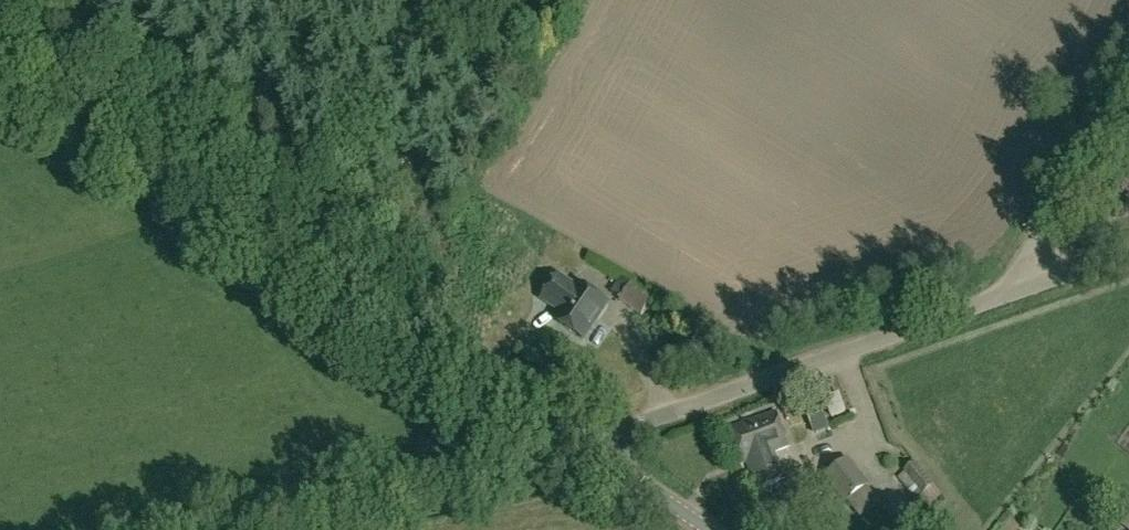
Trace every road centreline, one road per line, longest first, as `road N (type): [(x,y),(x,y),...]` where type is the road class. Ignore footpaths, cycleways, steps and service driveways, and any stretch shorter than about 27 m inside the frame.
road 1 (tertiary): [(585,448),(0,54)]
road 2 (unclassified): [(585,448),(1016,292)]
road 3 (unclassified): [(221,529),(585,448)]
road 4 (unclassified): [(1016,292),(1059,193),(1128,72)]
road 5 (tertiary): [(707,529),(585,448)]

